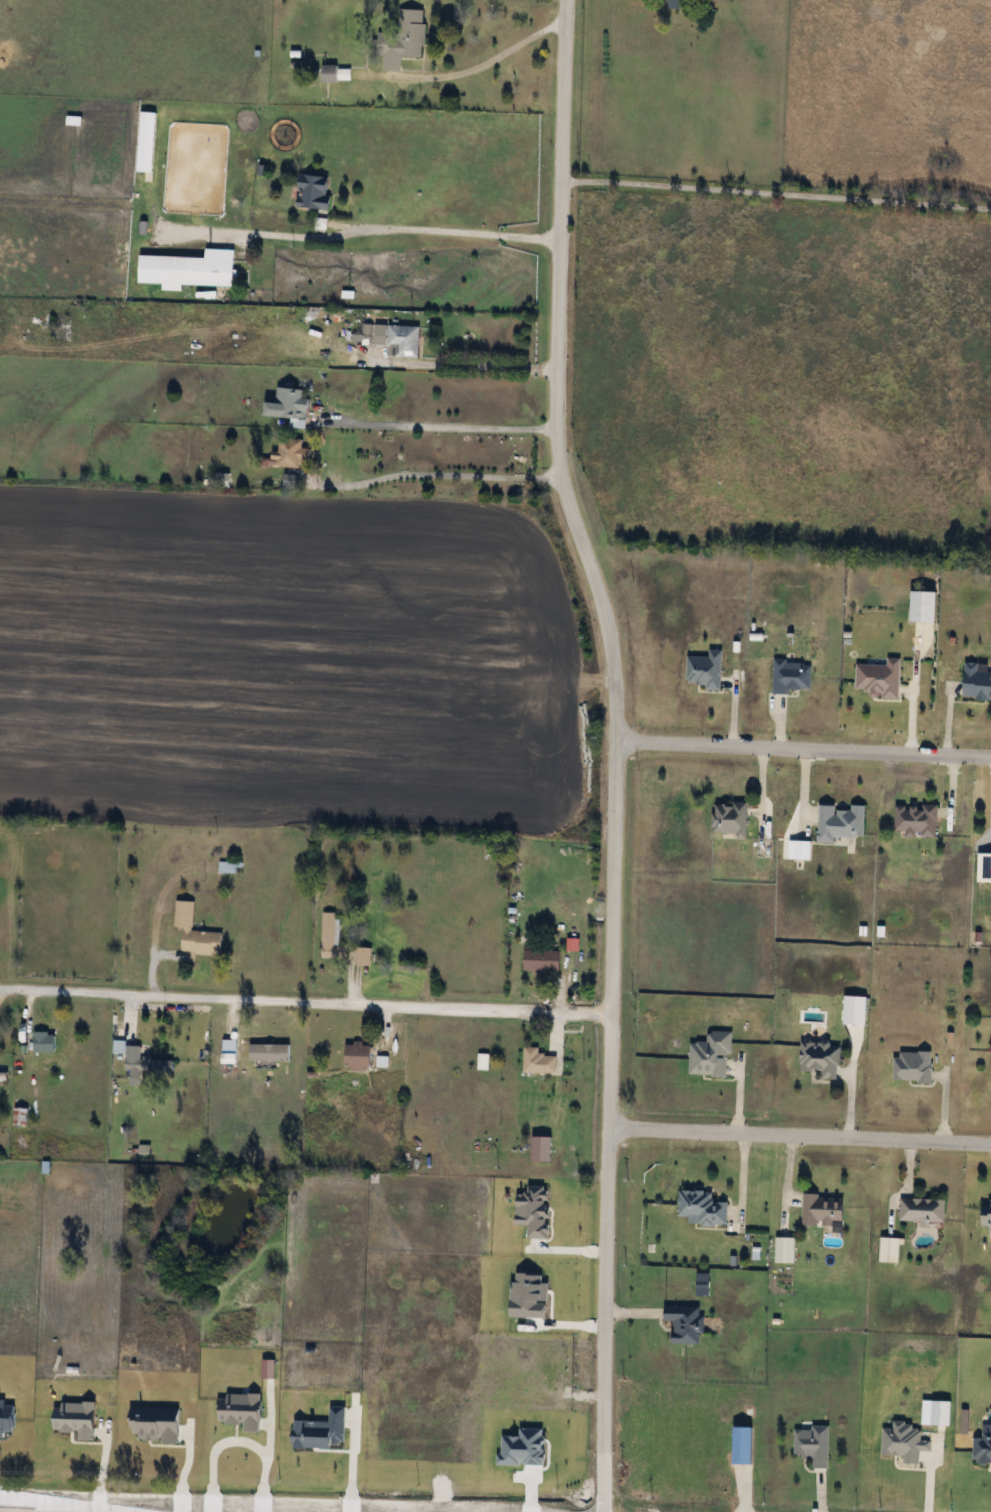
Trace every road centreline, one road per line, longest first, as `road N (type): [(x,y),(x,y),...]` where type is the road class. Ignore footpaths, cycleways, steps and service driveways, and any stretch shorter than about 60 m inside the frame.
road 1 (residential): [(567,0),(559,492),(568,528),(612,591),(621,627),(604,1511)]
road 2 (residential): [(614,1011),(0,983)]
road 3 (residential): [(990,1144),(610,1128)]
road 4 (residential): [(619,739),(990,756)]
road 5 (residential): [(121,1511),(0,1495)]

